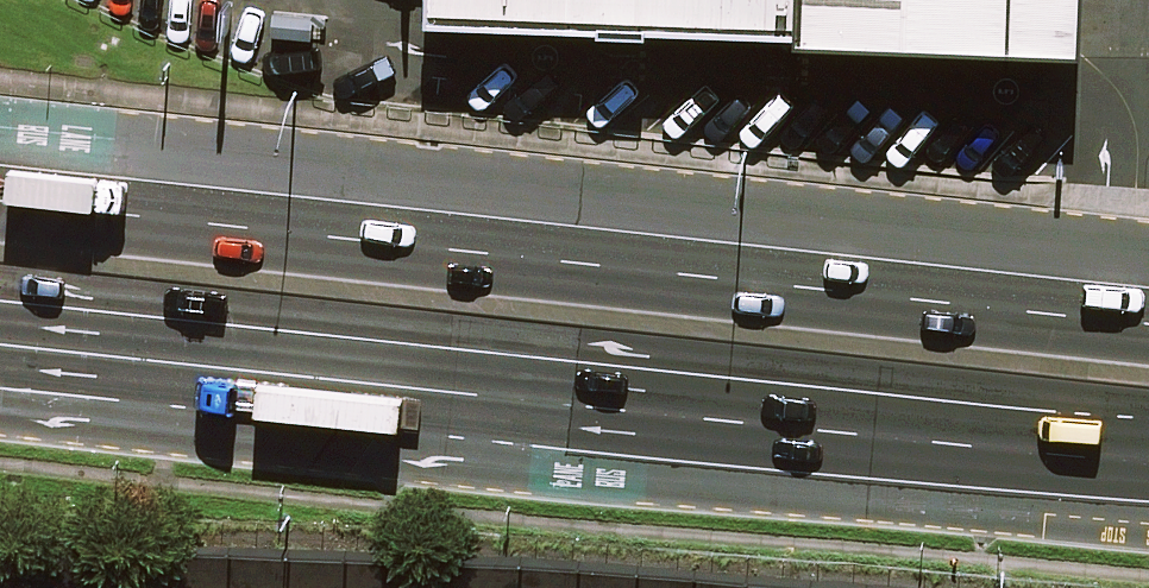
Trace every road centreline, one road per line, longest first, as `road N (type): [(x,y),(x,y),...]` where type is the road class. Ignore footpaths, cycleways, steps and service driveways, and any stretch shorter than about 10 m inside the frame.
road 1 (trunk): [(0,185),(1148,305)]
road 2 (trunk): [(1148,446),(0,362)]

